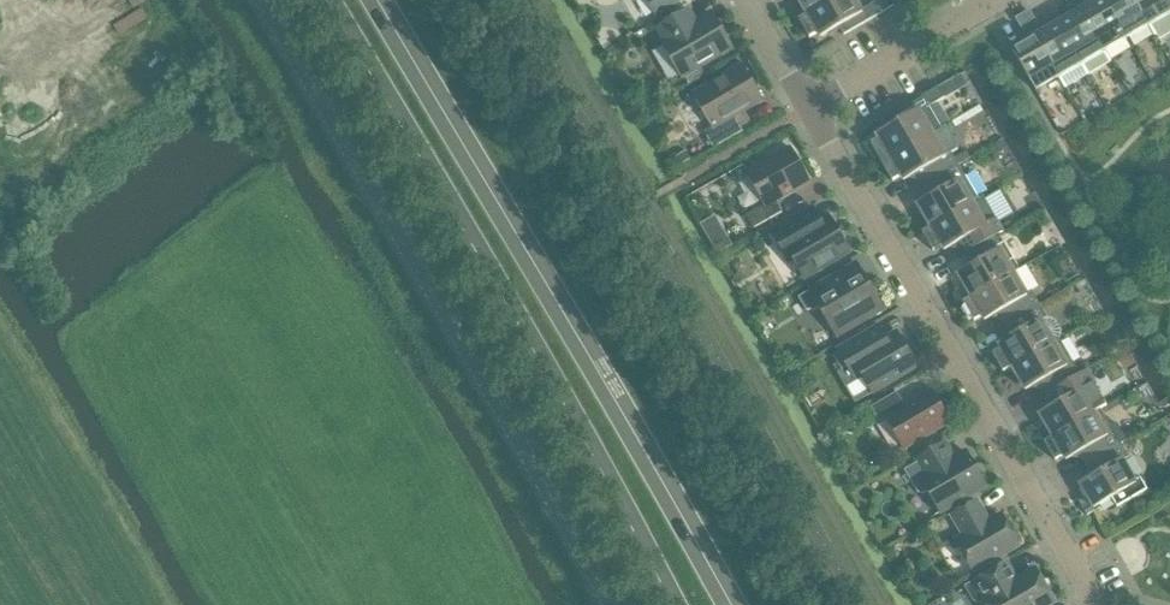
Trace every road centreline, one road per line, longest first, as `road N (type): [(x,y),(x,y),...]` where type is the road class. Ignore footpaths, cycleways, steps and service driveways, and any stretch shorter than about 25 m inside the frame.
road 1 (primary): [(725,604),(371,0)]
road 2 (primary): [(333,0),(483,249),(675,604)]
road 3 (unclassified): [(609,604),(551,489),(268,0)]
road 4 (residential): [(1096,604),(807,110)]
road 5 (residential): [(807,110),(996,0)]
road 6 (residential): [(807,110),(743,0)]

